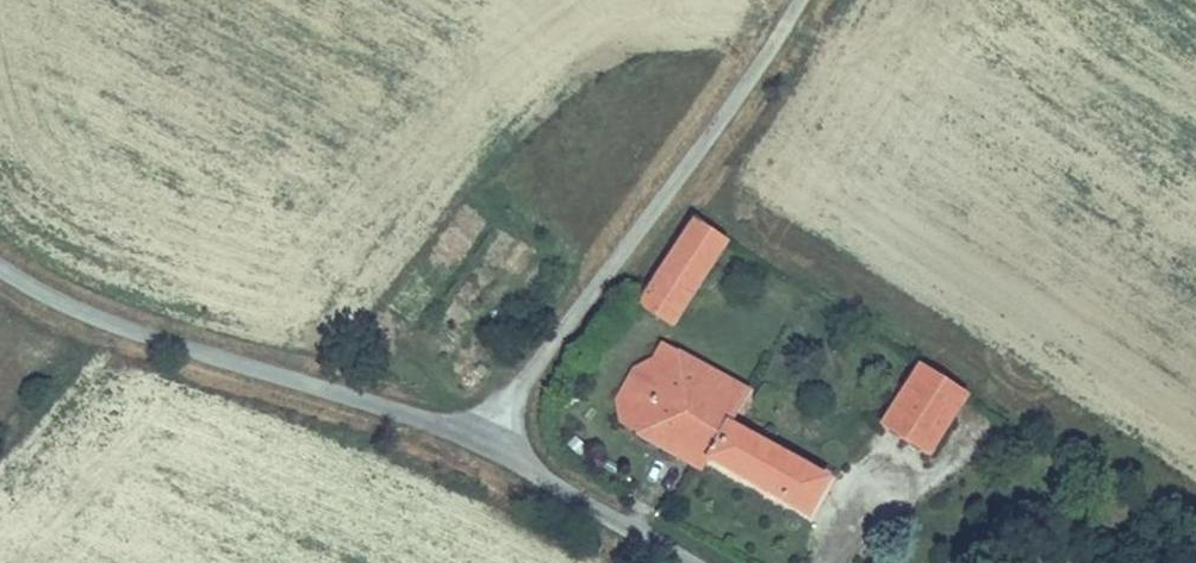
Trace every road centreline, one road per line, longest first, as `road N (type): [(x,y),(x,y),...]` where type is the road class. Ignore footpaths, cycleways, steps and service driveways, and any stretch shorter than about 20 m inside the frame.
road 1 (unclassified): [(0,263),(142,328),(476,432),(702,562)]
road 2 (track): [(797,0),(476,432)]

